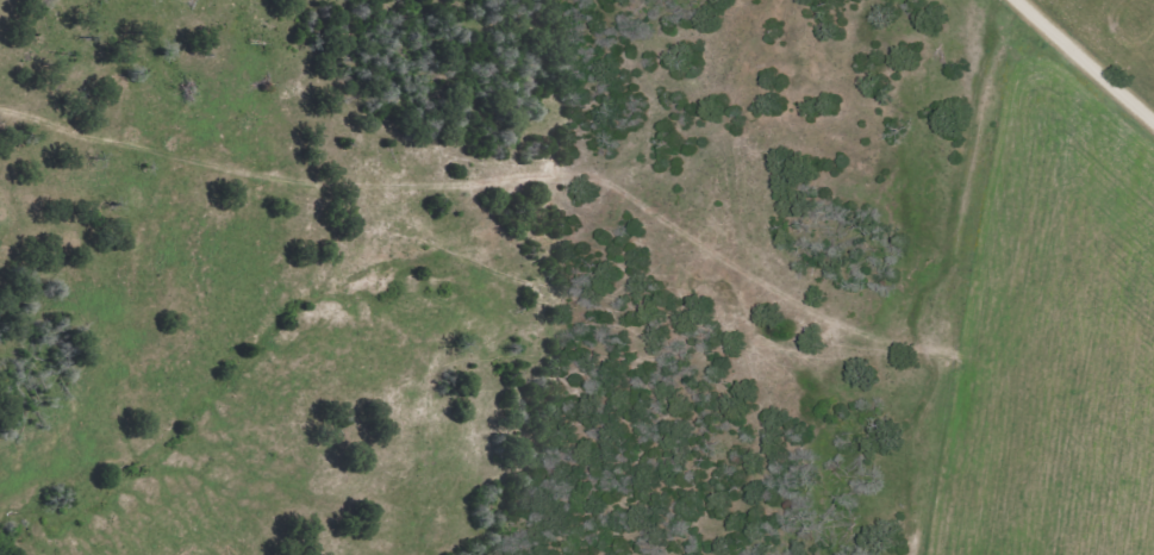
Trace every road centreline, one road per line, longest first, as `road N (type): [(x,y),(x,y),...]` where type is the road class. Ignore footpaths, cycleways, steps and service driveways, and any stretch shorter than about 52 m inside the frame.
road 1 (residential): [(1153,116),(1025,0)]

